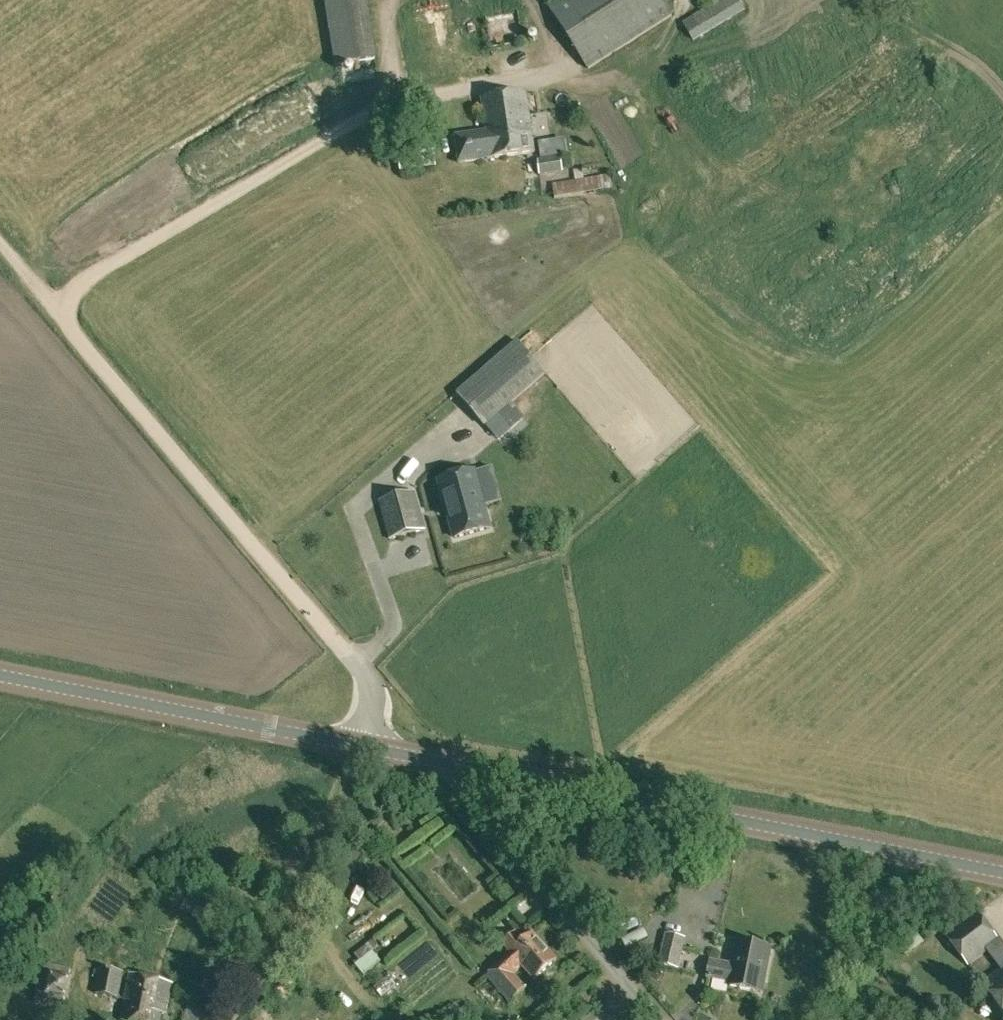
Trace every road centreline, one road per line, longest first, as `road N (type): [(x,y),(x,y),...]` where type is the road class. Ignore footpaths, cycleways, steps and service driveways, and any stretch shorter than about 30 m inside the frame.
road 1 (track): [(52,308),(114,259),(395,103),(571,70)]
road 2 (track): [(0,245),(357,664)]
road 3 (primary): [(1002,872),(469,768)]
road 4 (primary): [(469,768),(0,675)]
road 5 (unclassified): [(658,1019),(478,811),(469,768)]

